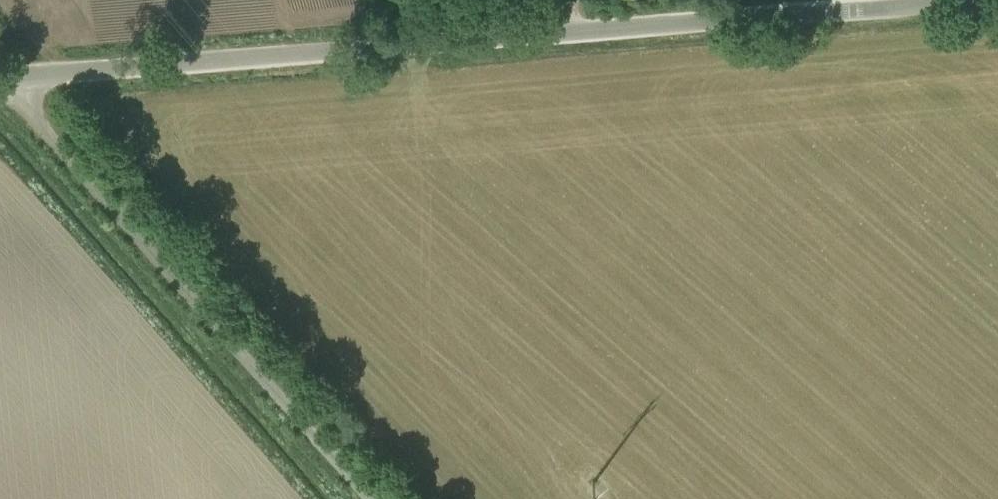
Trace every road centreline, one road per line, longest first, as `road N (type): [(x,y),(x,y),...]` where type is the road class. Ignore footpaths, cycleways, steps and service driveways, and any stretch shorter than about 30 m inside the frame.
road 1 (unclassified): [(0,87),(929,0)]
road 2 (track): [(366,498),(5,86)]

